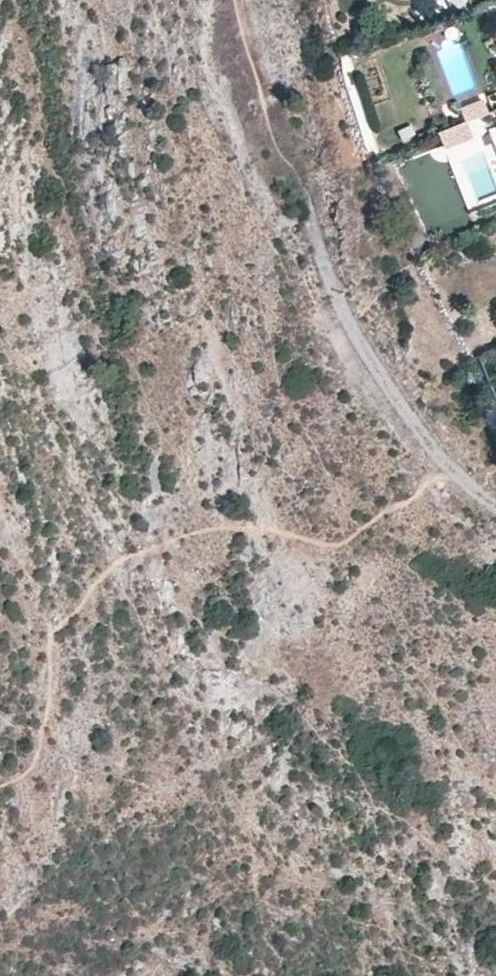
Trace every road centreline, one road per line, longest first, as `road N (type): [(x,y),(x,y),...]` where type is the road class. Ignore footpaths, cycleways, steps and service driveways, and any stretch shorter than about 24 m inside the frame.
road 1 (track): [(495,505),(449,470),(409,416),(359,339),(308,216)]

